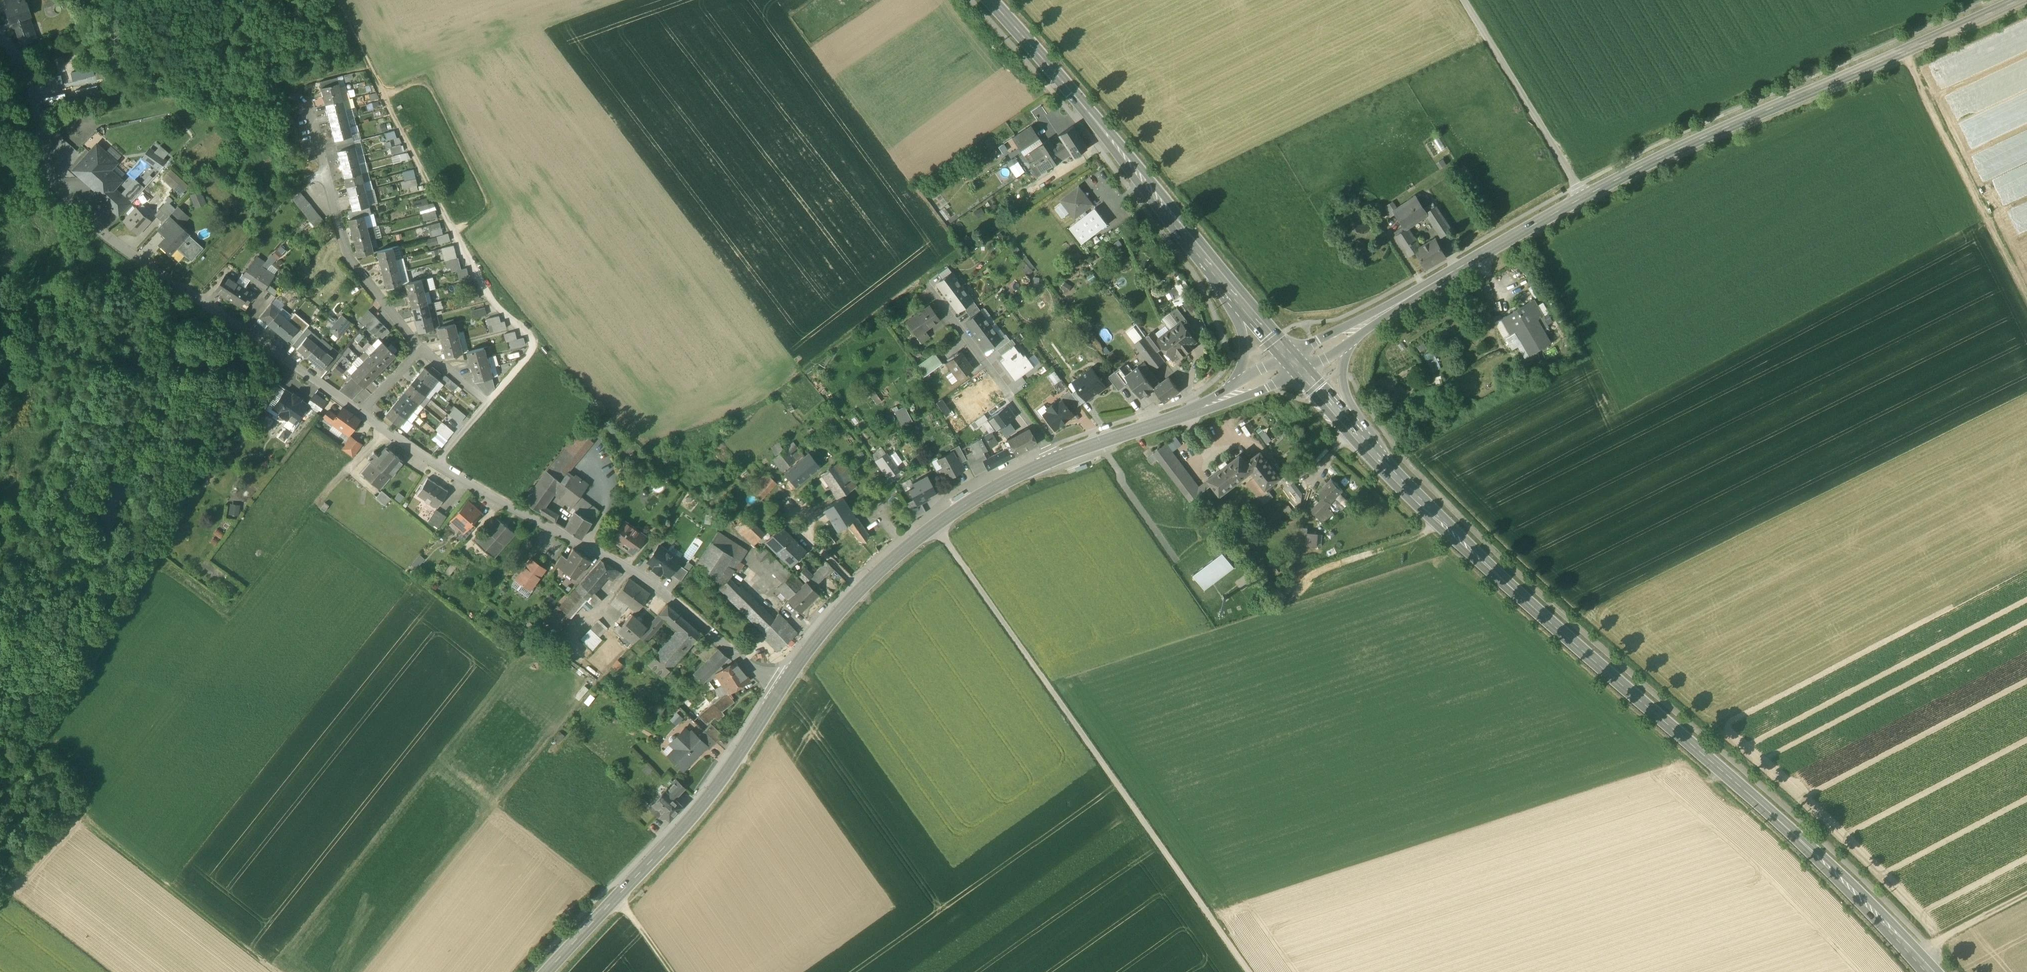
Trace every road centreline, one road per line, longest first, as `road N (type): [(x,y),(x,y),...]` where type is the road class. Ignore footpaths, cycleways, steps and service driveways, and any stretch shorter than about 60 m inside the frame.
road 1 (primary): [(1930,971),(1816,855),(1383,464)]
road 2 (secondary): [(2017,0),(1582,196),(1403,300)]
road 3 (track): [(1249,971),(936,525)]
road 4 (residential): [(359,412),(115,245),(55,183),(35,86),(0,37)]
road 5 (track): [(336,0),(487,298),(531,339),(530,353),(486,401)]
road 6 (residential): [(777,691),(680,604),(435,462)]
road 7 (secondary): [(1056,459),(963,507),(875,575),(777,691)]
road 8 (primary): [(1223,281),(990,0)]
road 9 (track): [(0,568),(20,500),(49,279),(95,225)]
road 10 (secondary): [(777,691),(708,796),(546,971)]
road 11 (track): [(1902,52),(2026,301)]
road 12 (residential): [(419,350),(346,257),(307,107)]
road 13 (residential): [(931,290),(1056,459)]
road 14 (residential): [(435,462),(486,401),(419,350)]
road 15 (secondary): [(1187,414),(1056,459)]
road 16 (primary): [(1383,464),(1380,444),(1344,393),(1348,344)]
road 17 (secondary): [(1403,300),(1287,354)]
road 18 (track): [(2026,894),(1915,956)]
road 19 (secondary): [(1187,414),(1304,371)]
road 20 (primary): [(1383,464),(1304,371)]

